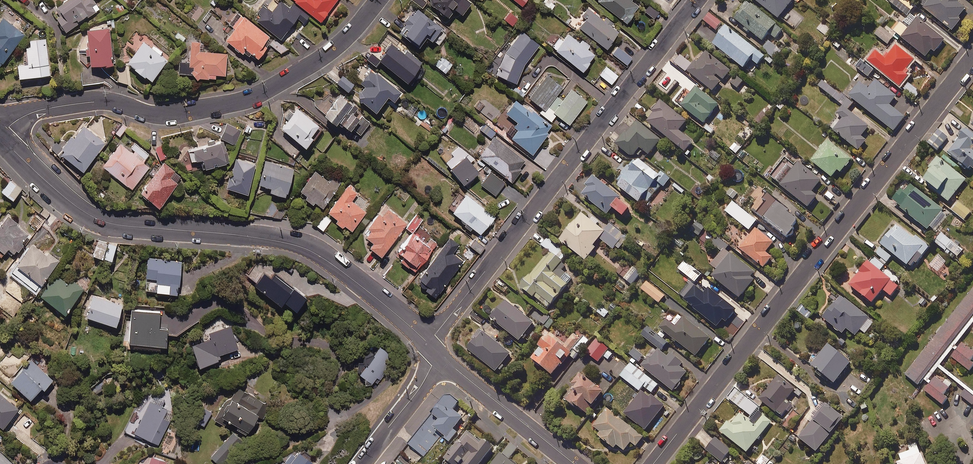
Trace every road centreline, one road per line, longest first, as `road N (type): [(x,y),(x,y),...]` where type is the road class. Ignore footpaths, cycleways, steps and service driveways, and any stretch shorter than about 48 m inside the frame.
road 1 (residential): [(653,463),(972,58)]
road 2 (tertiary): [(0,137),(73,203),(108,223),(304,247),(428,342)]
road 3 (residential): [(697,0),(428,342)]
road 4 (residential): [(0,136),(32,113),(94,101),(164,115),(255,97),(324,57),(378,0)]
road 5 (tertiary): [(441,357),(575,463)]
road 6 (residential): [(441,357),(360,463)]

